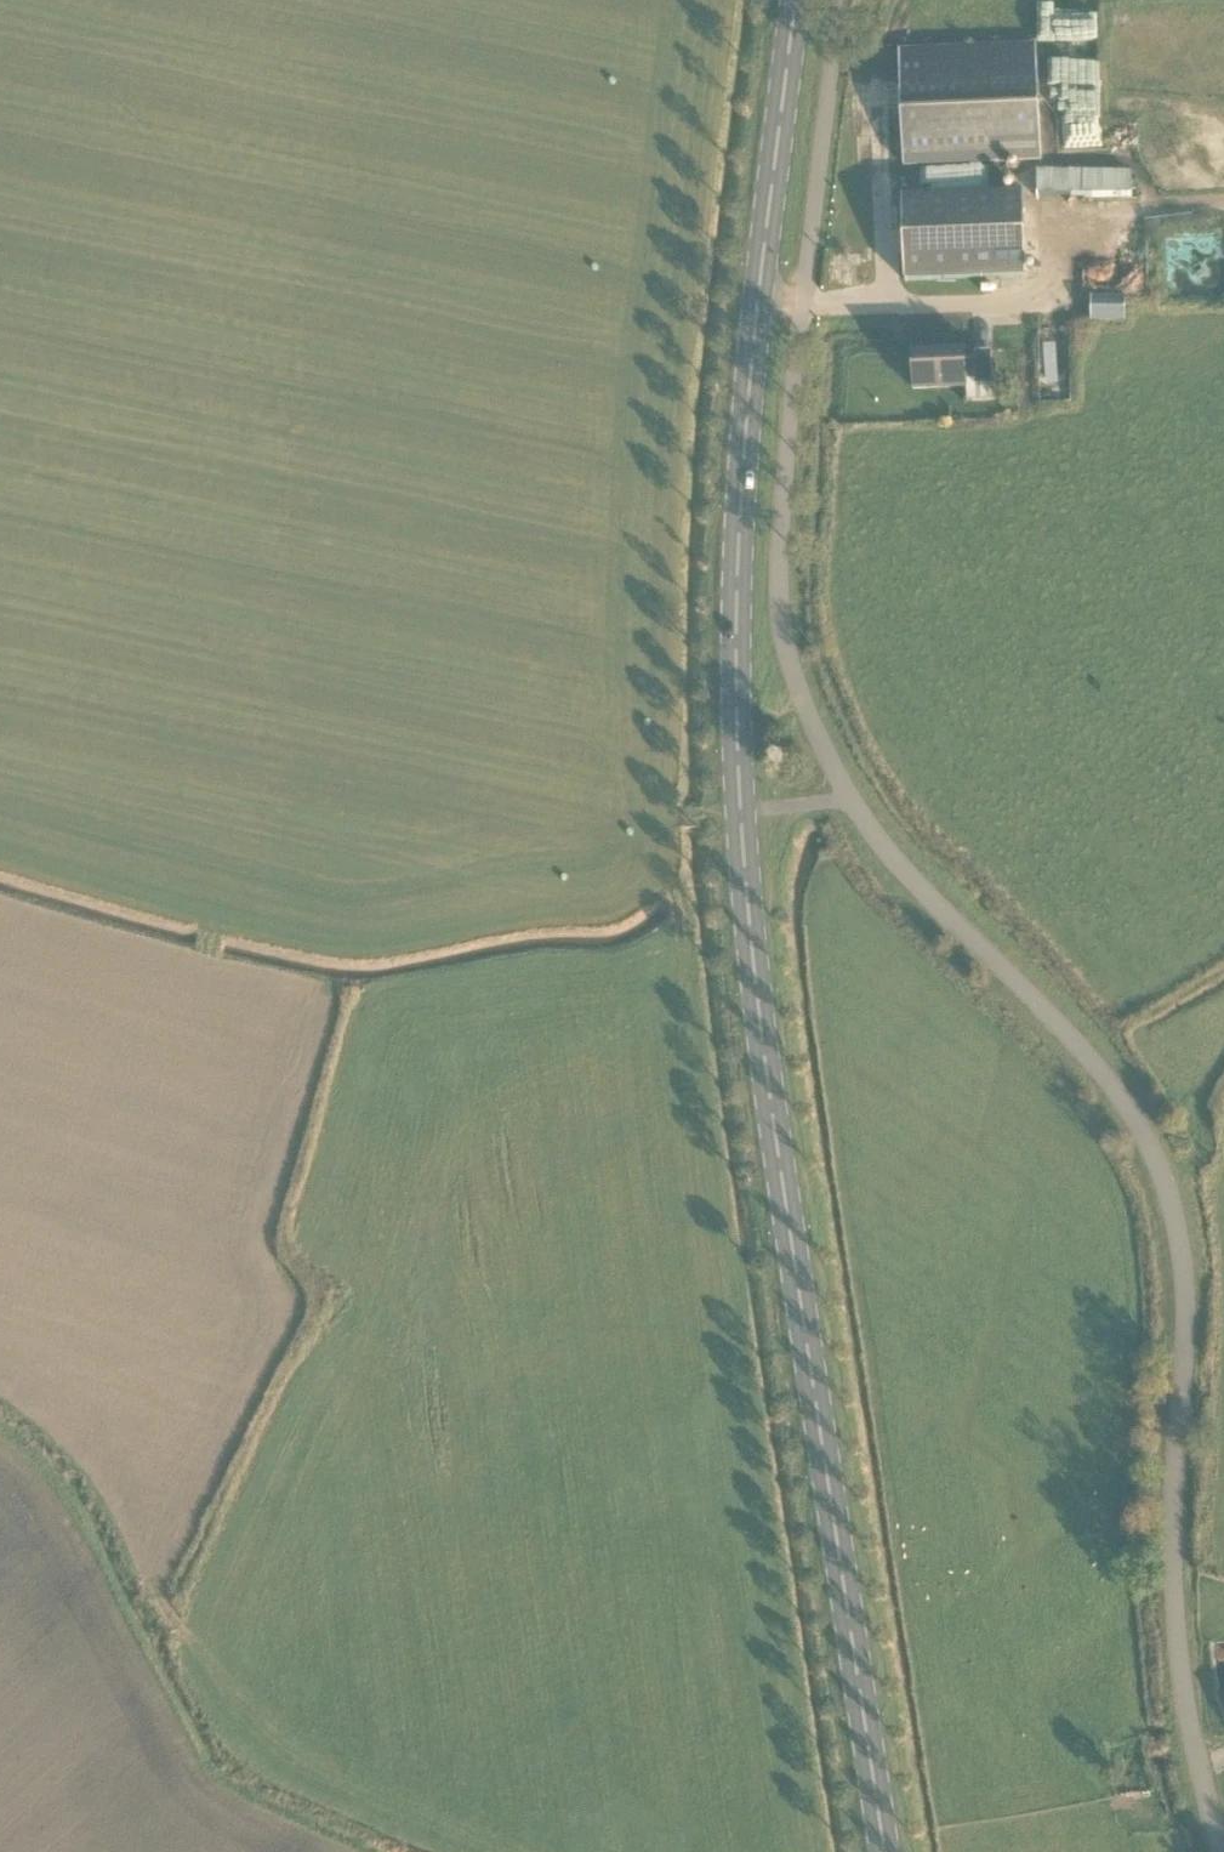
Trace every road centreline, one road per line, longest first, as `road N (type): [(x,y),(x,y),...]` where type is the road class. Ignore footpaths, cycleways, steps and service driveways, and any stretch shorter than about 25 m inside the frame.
road 1 (unclassified): [(1221,1851),(1183,1691),(1171,1541),(1177,1303),(1166,1206),(1135,1131),(1066,1040),(894,867),(846,807),(795,690),(780,604),(782,482),(838,0)]
road 2 (primary): [(887,1851),(756,982),(734,717),(745,375),(794,0)]

